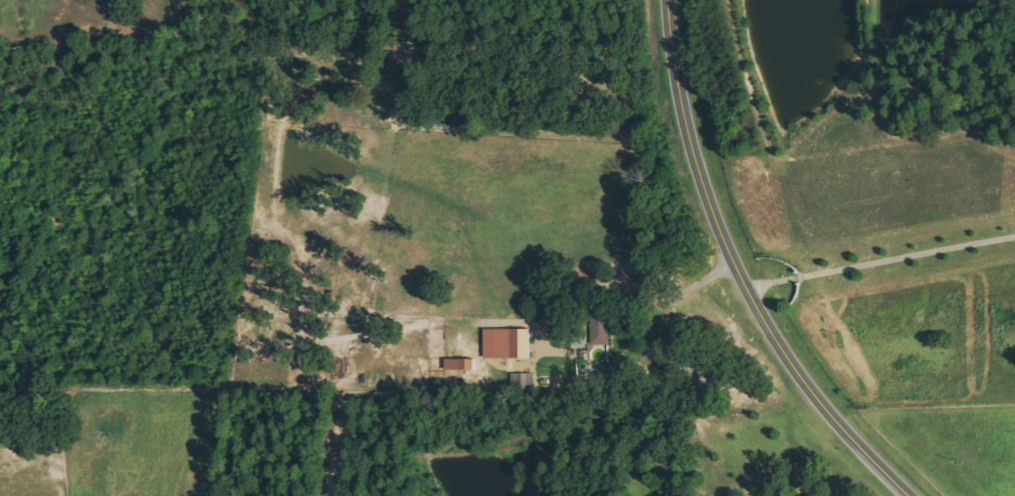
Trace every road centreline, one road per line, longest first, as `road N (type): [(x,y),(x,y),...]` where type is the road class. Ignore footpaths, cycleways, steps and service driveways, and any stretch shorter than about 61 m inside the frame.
road 1 (secondary): [(668,0),(669,46),(691,148),(746,284),(799,369),(913,495)]

